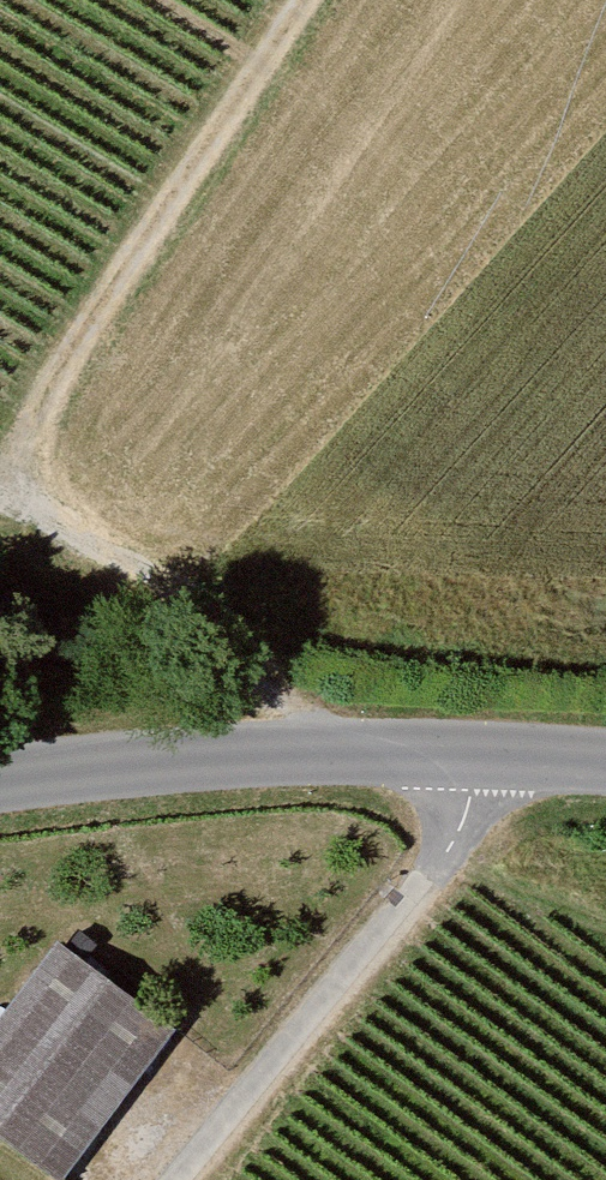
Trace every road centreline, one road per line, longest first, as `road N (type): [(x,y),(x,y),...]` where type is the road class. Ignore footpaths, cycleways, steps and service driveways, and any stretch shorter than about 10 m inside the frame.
road 1 (tertiary): [(605,768),(333,754),(0,786)]
road 2 (track): [(305,0),(44,399),(8,496)]
road 3 (track): [(527,762),(185,1179)]
road 4 (track): [(8,496),(190,586),(333,754)]

